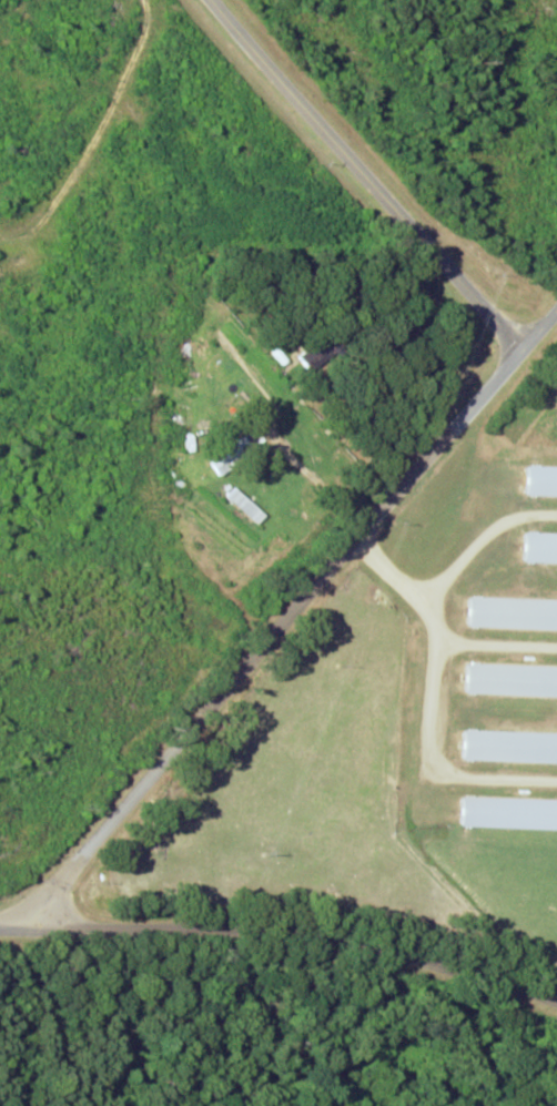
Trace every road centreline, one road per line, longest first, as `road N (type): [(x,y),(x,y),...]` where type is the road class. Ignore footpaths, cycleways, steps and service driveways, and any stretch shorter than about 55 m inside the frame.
road 1 (residential): [(36,926),(85,912),(493,464),(505,419),(556,393)]
road 2 (residential): [(556,1071),(36,926)]
road 3 (residential): [(505,419),(185,0)]

